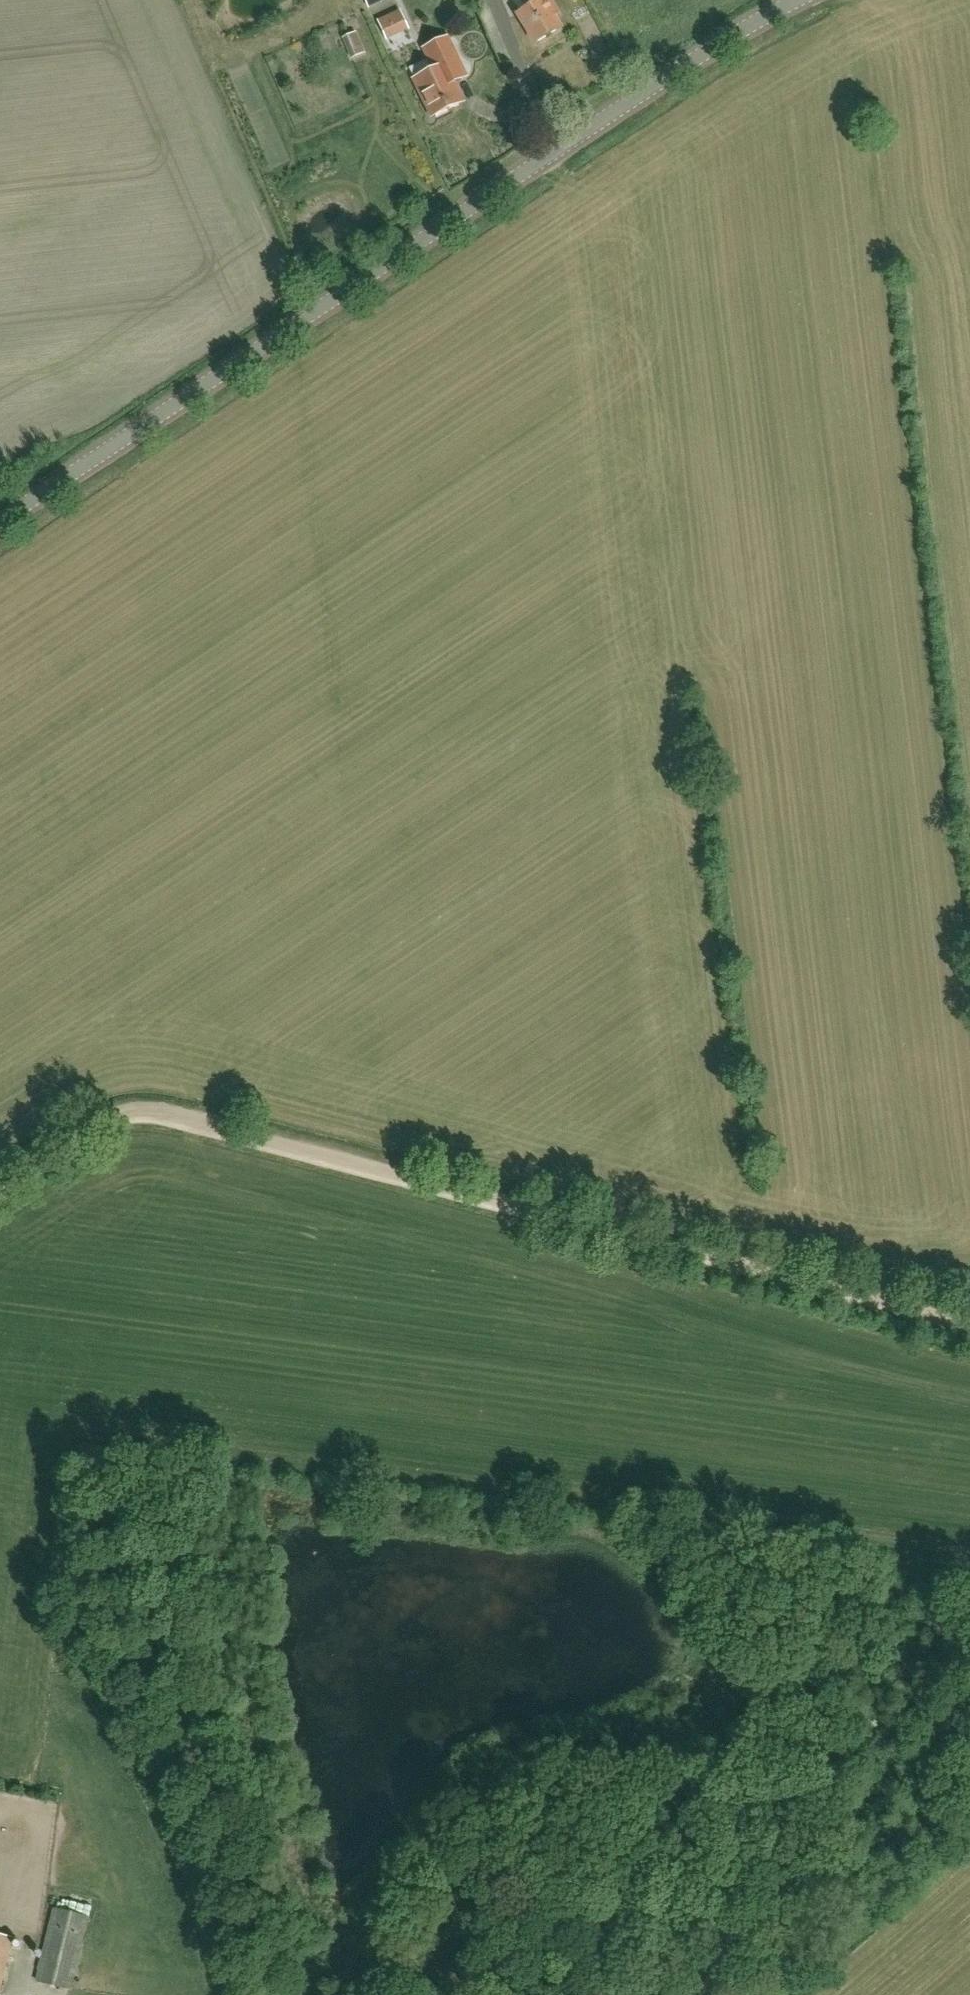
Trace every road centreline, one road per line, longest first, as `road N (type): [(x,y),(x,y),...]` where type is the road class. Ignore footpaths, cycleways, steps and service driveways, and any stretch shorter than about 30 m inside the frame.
road 1 (track): [(969,1324),(147,1110),(84,1126),(0,1177)]
road 2 (tertiary): [(0,522),(700,55),(798,0)]

